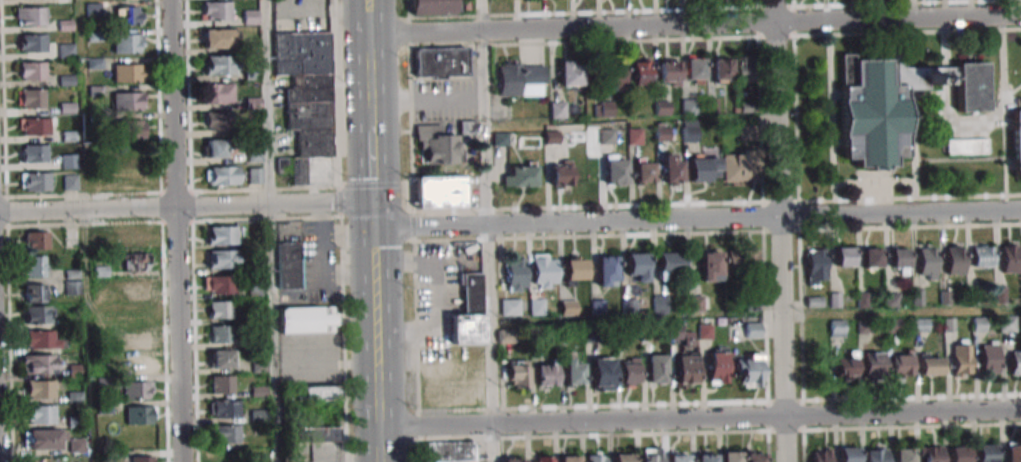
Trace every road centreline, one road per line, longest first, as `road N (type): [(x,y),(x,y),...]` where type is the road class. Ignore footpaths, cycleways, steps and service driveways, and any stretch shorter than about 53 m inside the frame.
road 1 (residential): [(369,36),(1020,16)]
road 2 (residential): [(373,225),(1020,211)]
road 3 (residential): [(382,428),(1020,411)]
road 4 (residential): [(786,461),(774,0)]
road 5 (residential): [(181,461),(170,0)]
road 6 (residential): [(175,209),(372,206)]
road 7 (residential): [(0,214),(175,209)]
road 8 (secondary): [(382,367),(373,225)]

